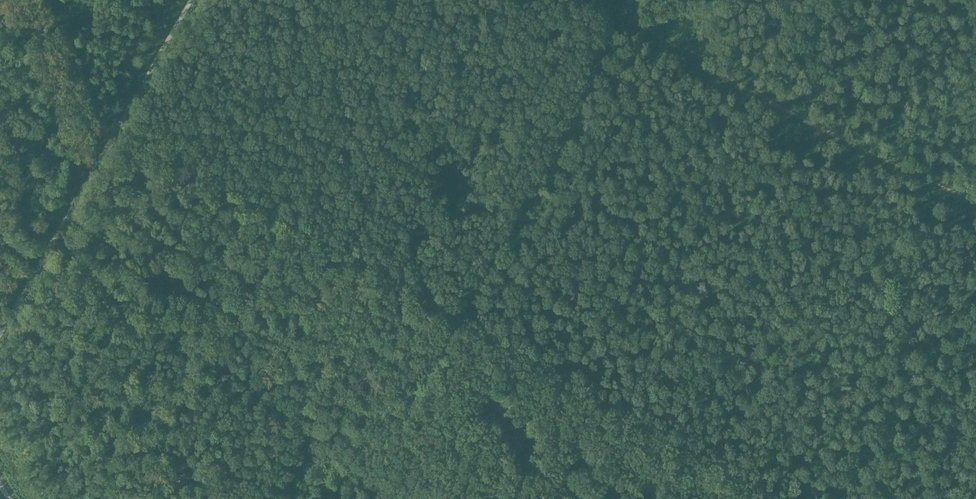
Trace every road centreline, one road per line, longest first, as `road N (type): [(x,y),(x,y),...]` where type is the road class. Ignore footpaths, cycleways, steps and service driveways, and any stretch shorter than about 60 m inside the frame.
road 1 (track): [(271,498),(314,444),(403,388),(437,346),(553,158),(614,5)]
road 2 (track): [(390,498),(310,426),(57,234),(49,215),(30,205),(28,169),(0,111)]
road 3 (track): [(975,201),(774,103),(614,5)]

